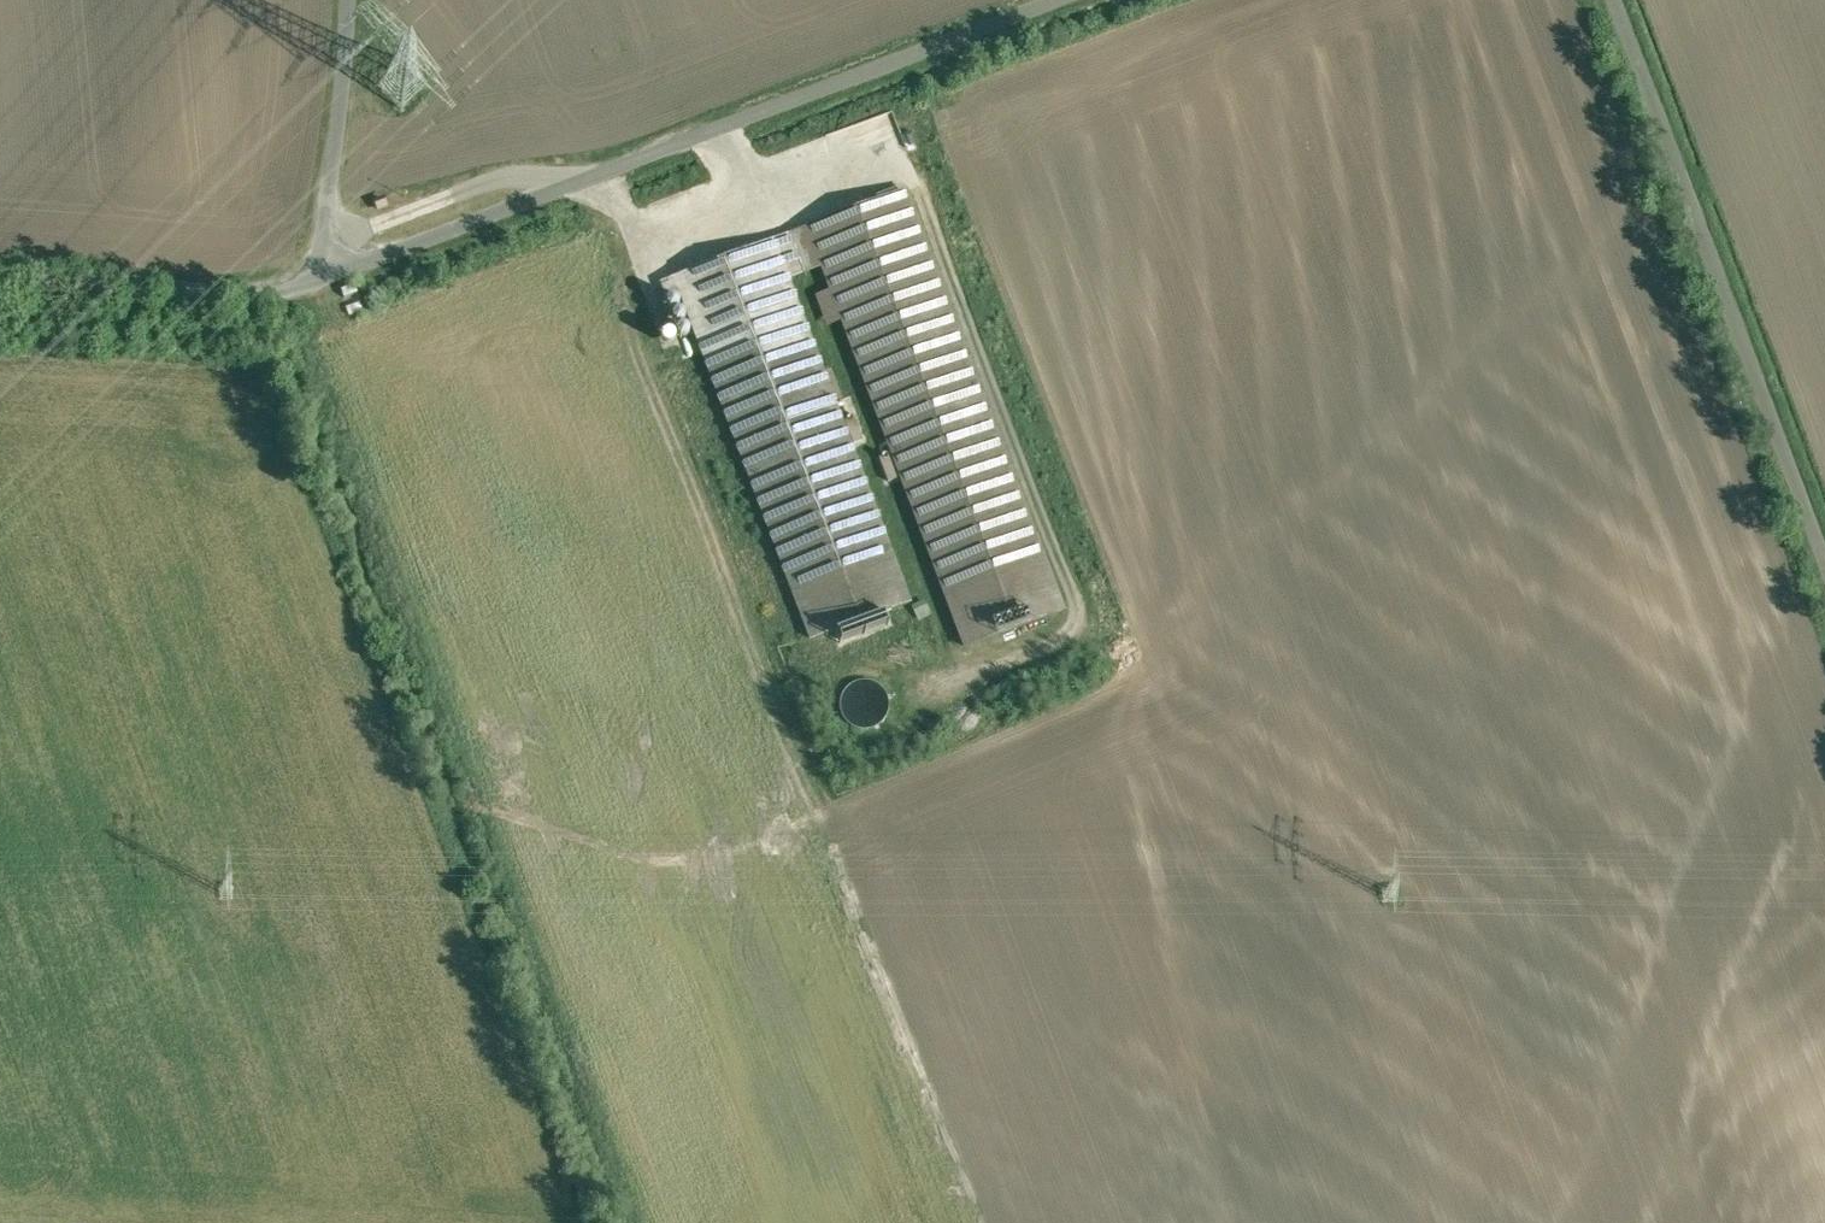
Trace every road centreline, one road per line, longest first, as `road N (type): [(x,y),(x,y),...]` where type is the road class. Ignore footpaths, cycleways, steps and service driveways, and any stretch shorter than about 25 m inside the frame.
road 1 (unclassified): [(1061,0),(287,290),(0,290)]
road 2 (unclassified): [(1615,0),(1824,556)]

